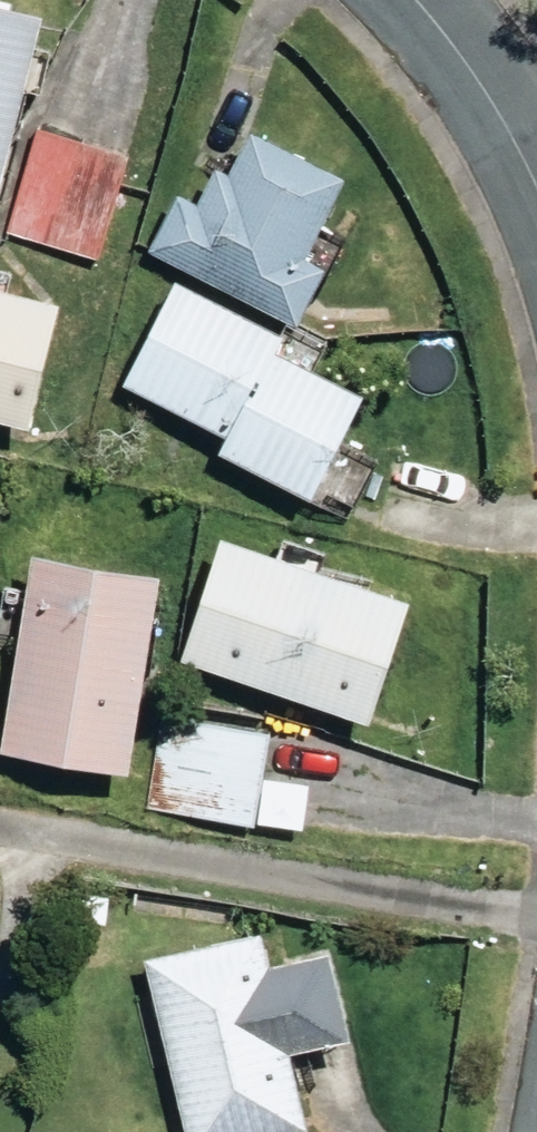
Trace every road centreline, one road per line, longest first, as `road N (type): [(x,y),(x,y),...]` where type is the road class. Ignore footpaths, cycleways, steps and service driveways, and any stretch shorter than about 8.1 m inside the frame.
road 1 (residential): [(438,0),(536,187)]

